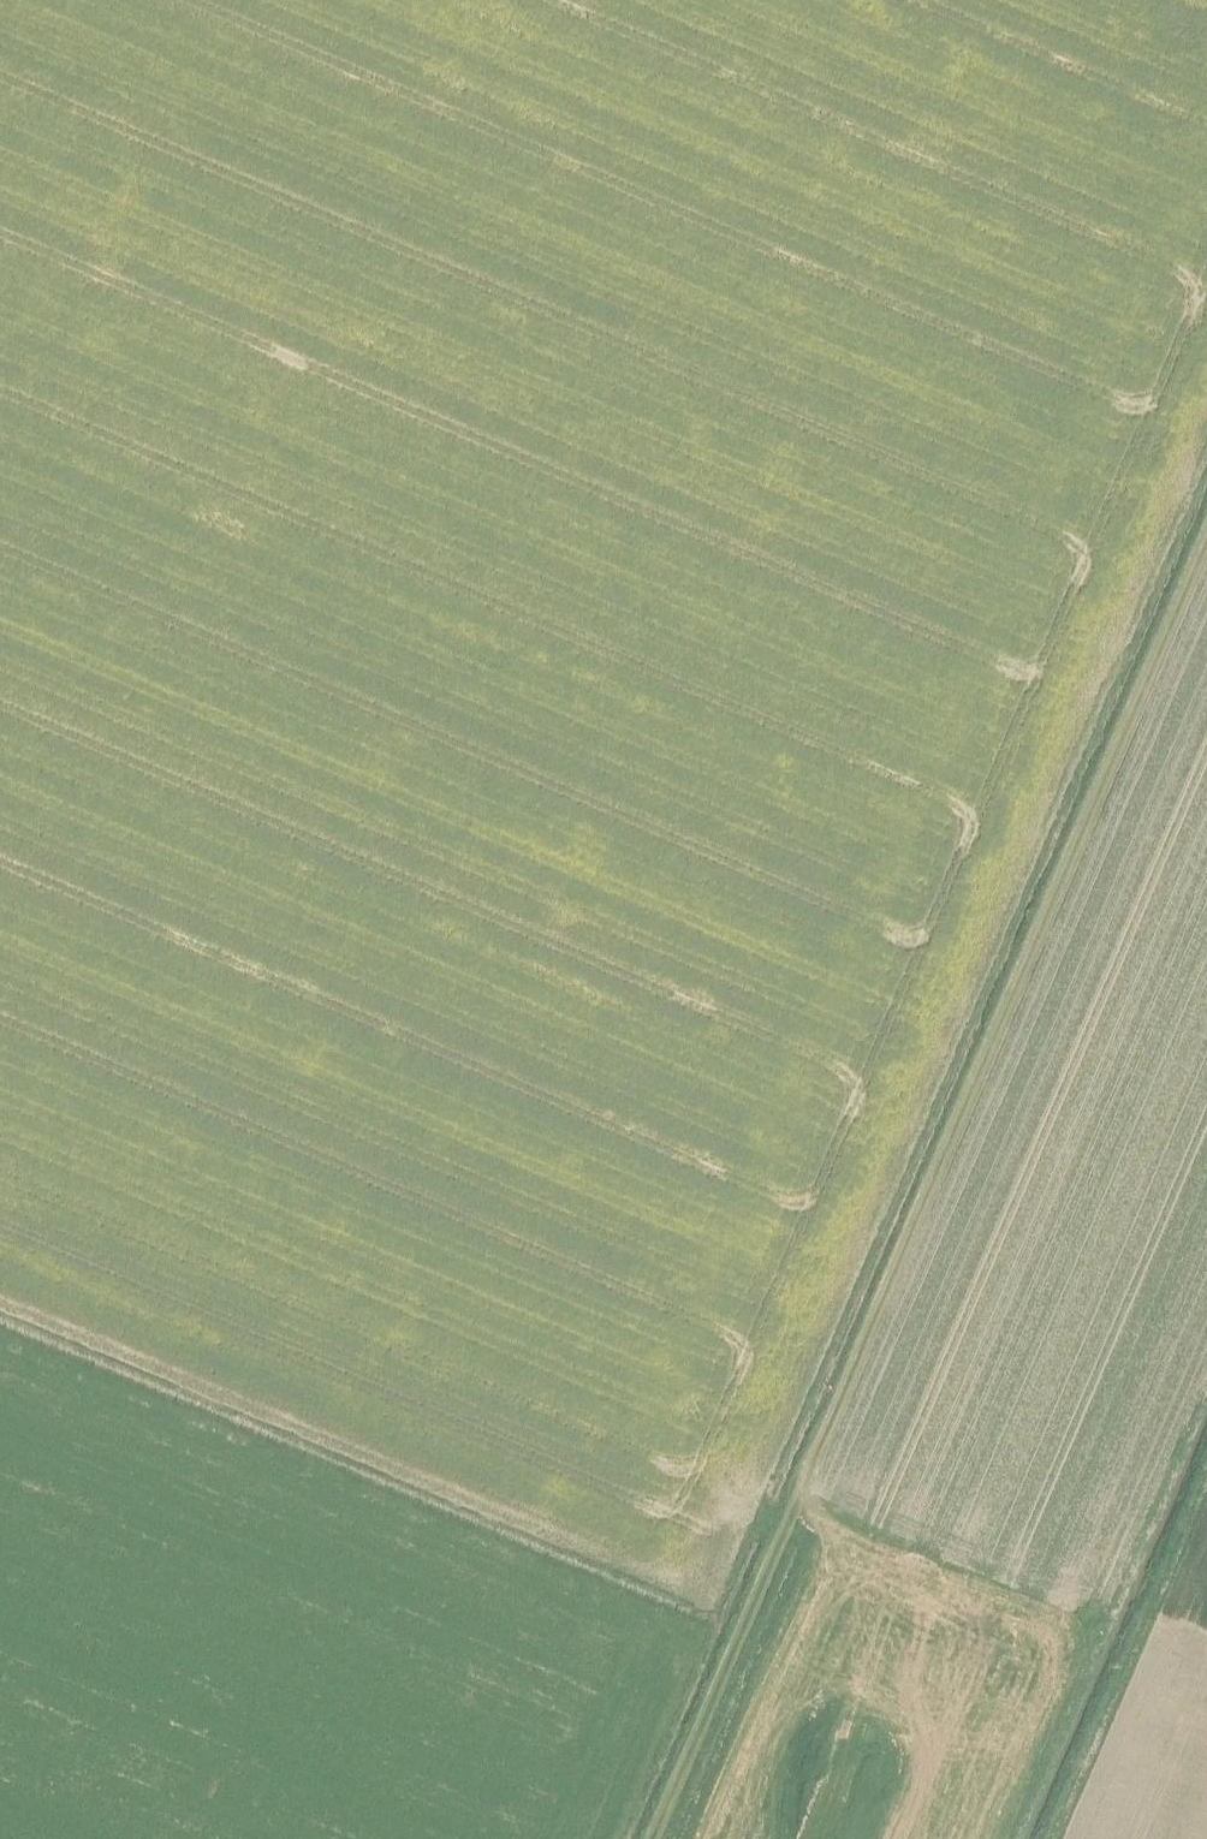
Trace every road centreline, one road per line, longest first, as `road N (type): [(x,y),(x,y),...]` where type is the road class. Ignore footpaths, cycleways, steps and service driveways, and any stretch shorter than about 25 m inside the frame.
road 1 (track): [(1206,562),(662,1838)]

